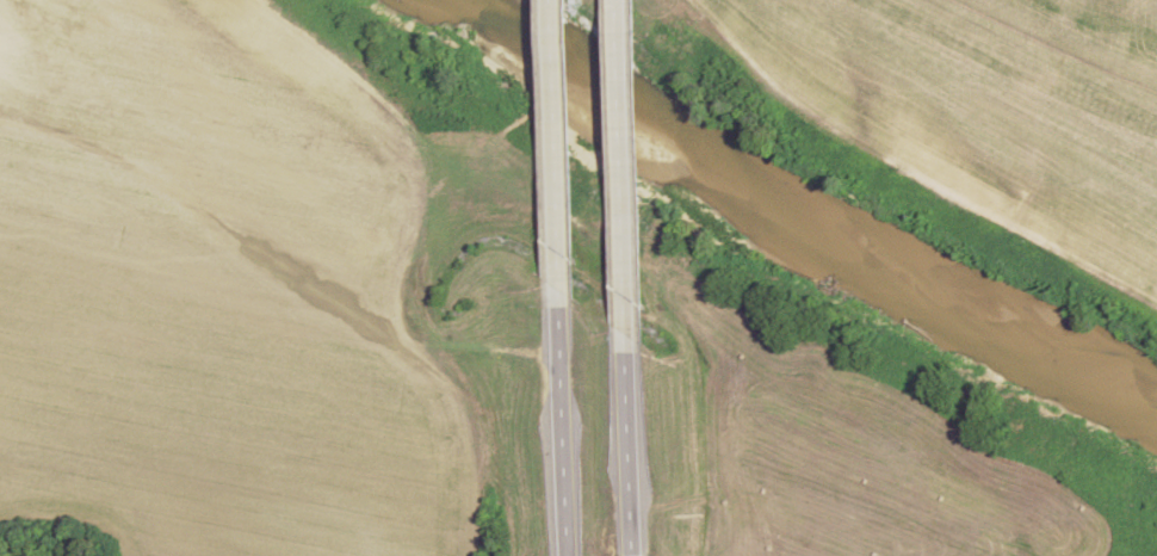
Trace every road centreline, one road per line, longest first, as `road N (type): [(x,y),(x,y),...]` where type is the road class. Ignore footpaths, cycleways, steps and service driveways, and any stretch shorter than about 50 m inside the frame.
road 1 (trunk): [(629,354),(621,0)]
road 2 (trunk): [(554,0),(563,308)]
road 3 (trunk): [(563,308),(572,555)]
road 4 (trunk): [(636,555),(629,354)]

